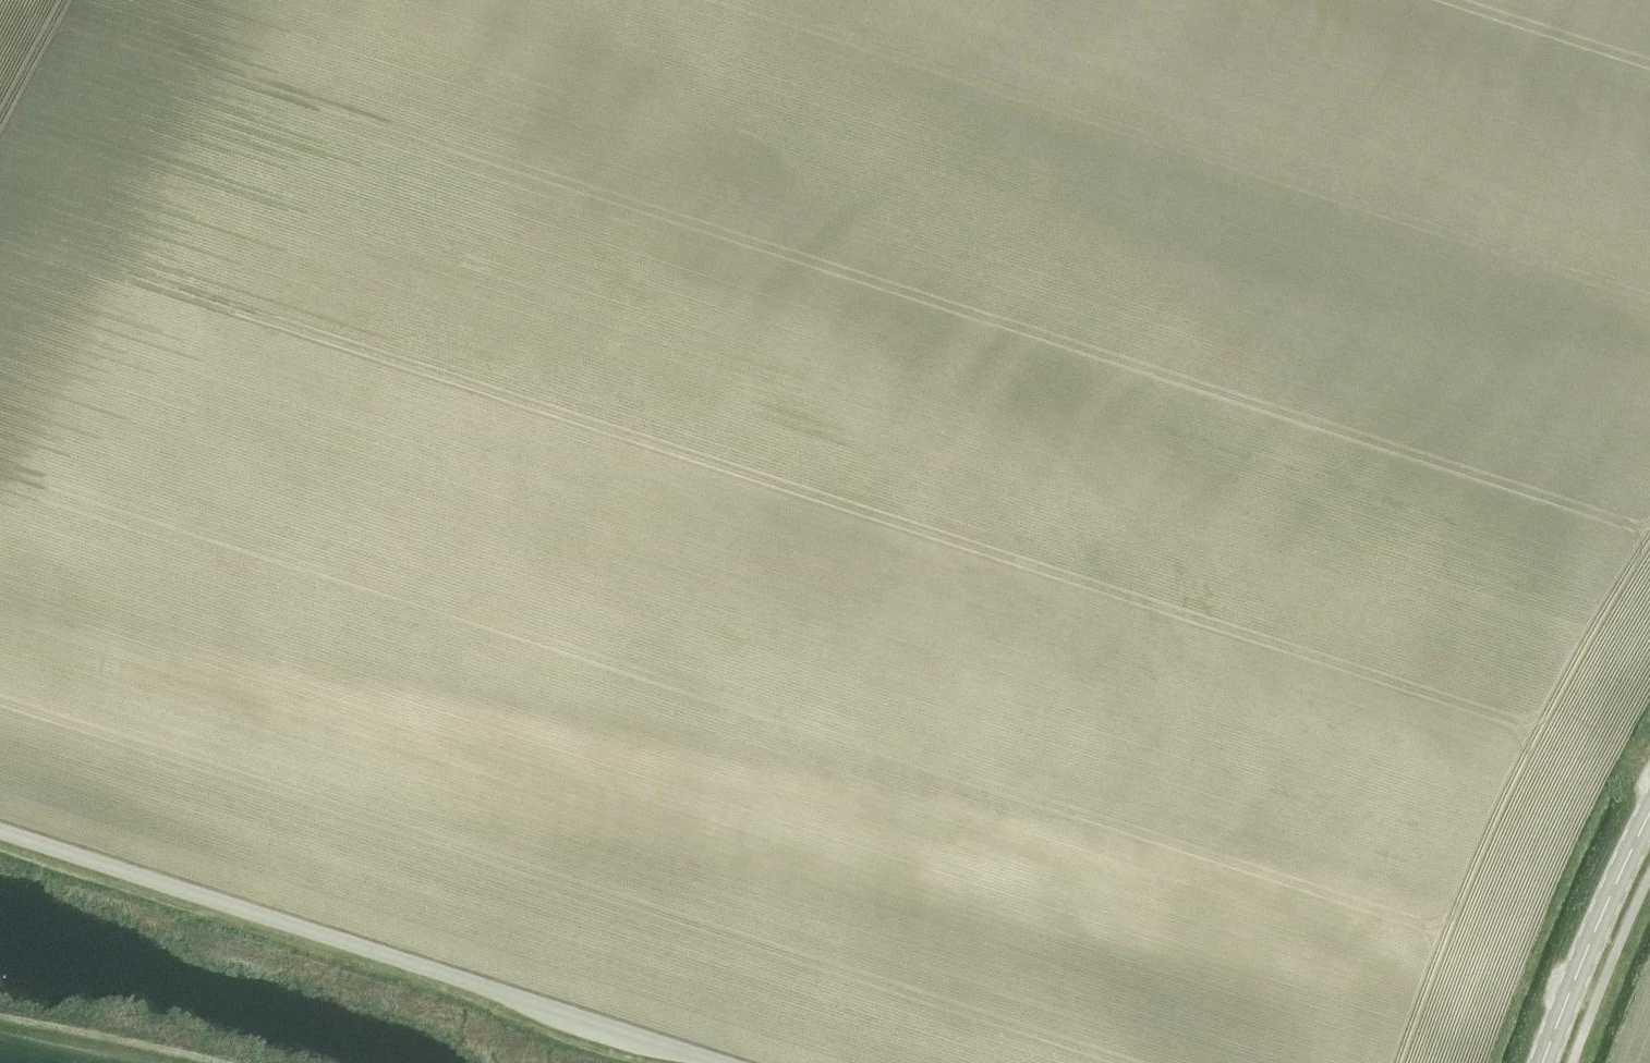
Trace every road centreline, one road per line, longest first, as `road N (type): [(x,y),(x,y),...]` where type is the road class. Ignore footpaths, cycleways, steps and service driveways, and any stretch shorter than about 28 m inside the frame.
road 1 (unclassified): [(723,1062),(0,830)]
road 2 (secondary): [(1536,1062),(1559,996),(1649,827)]

